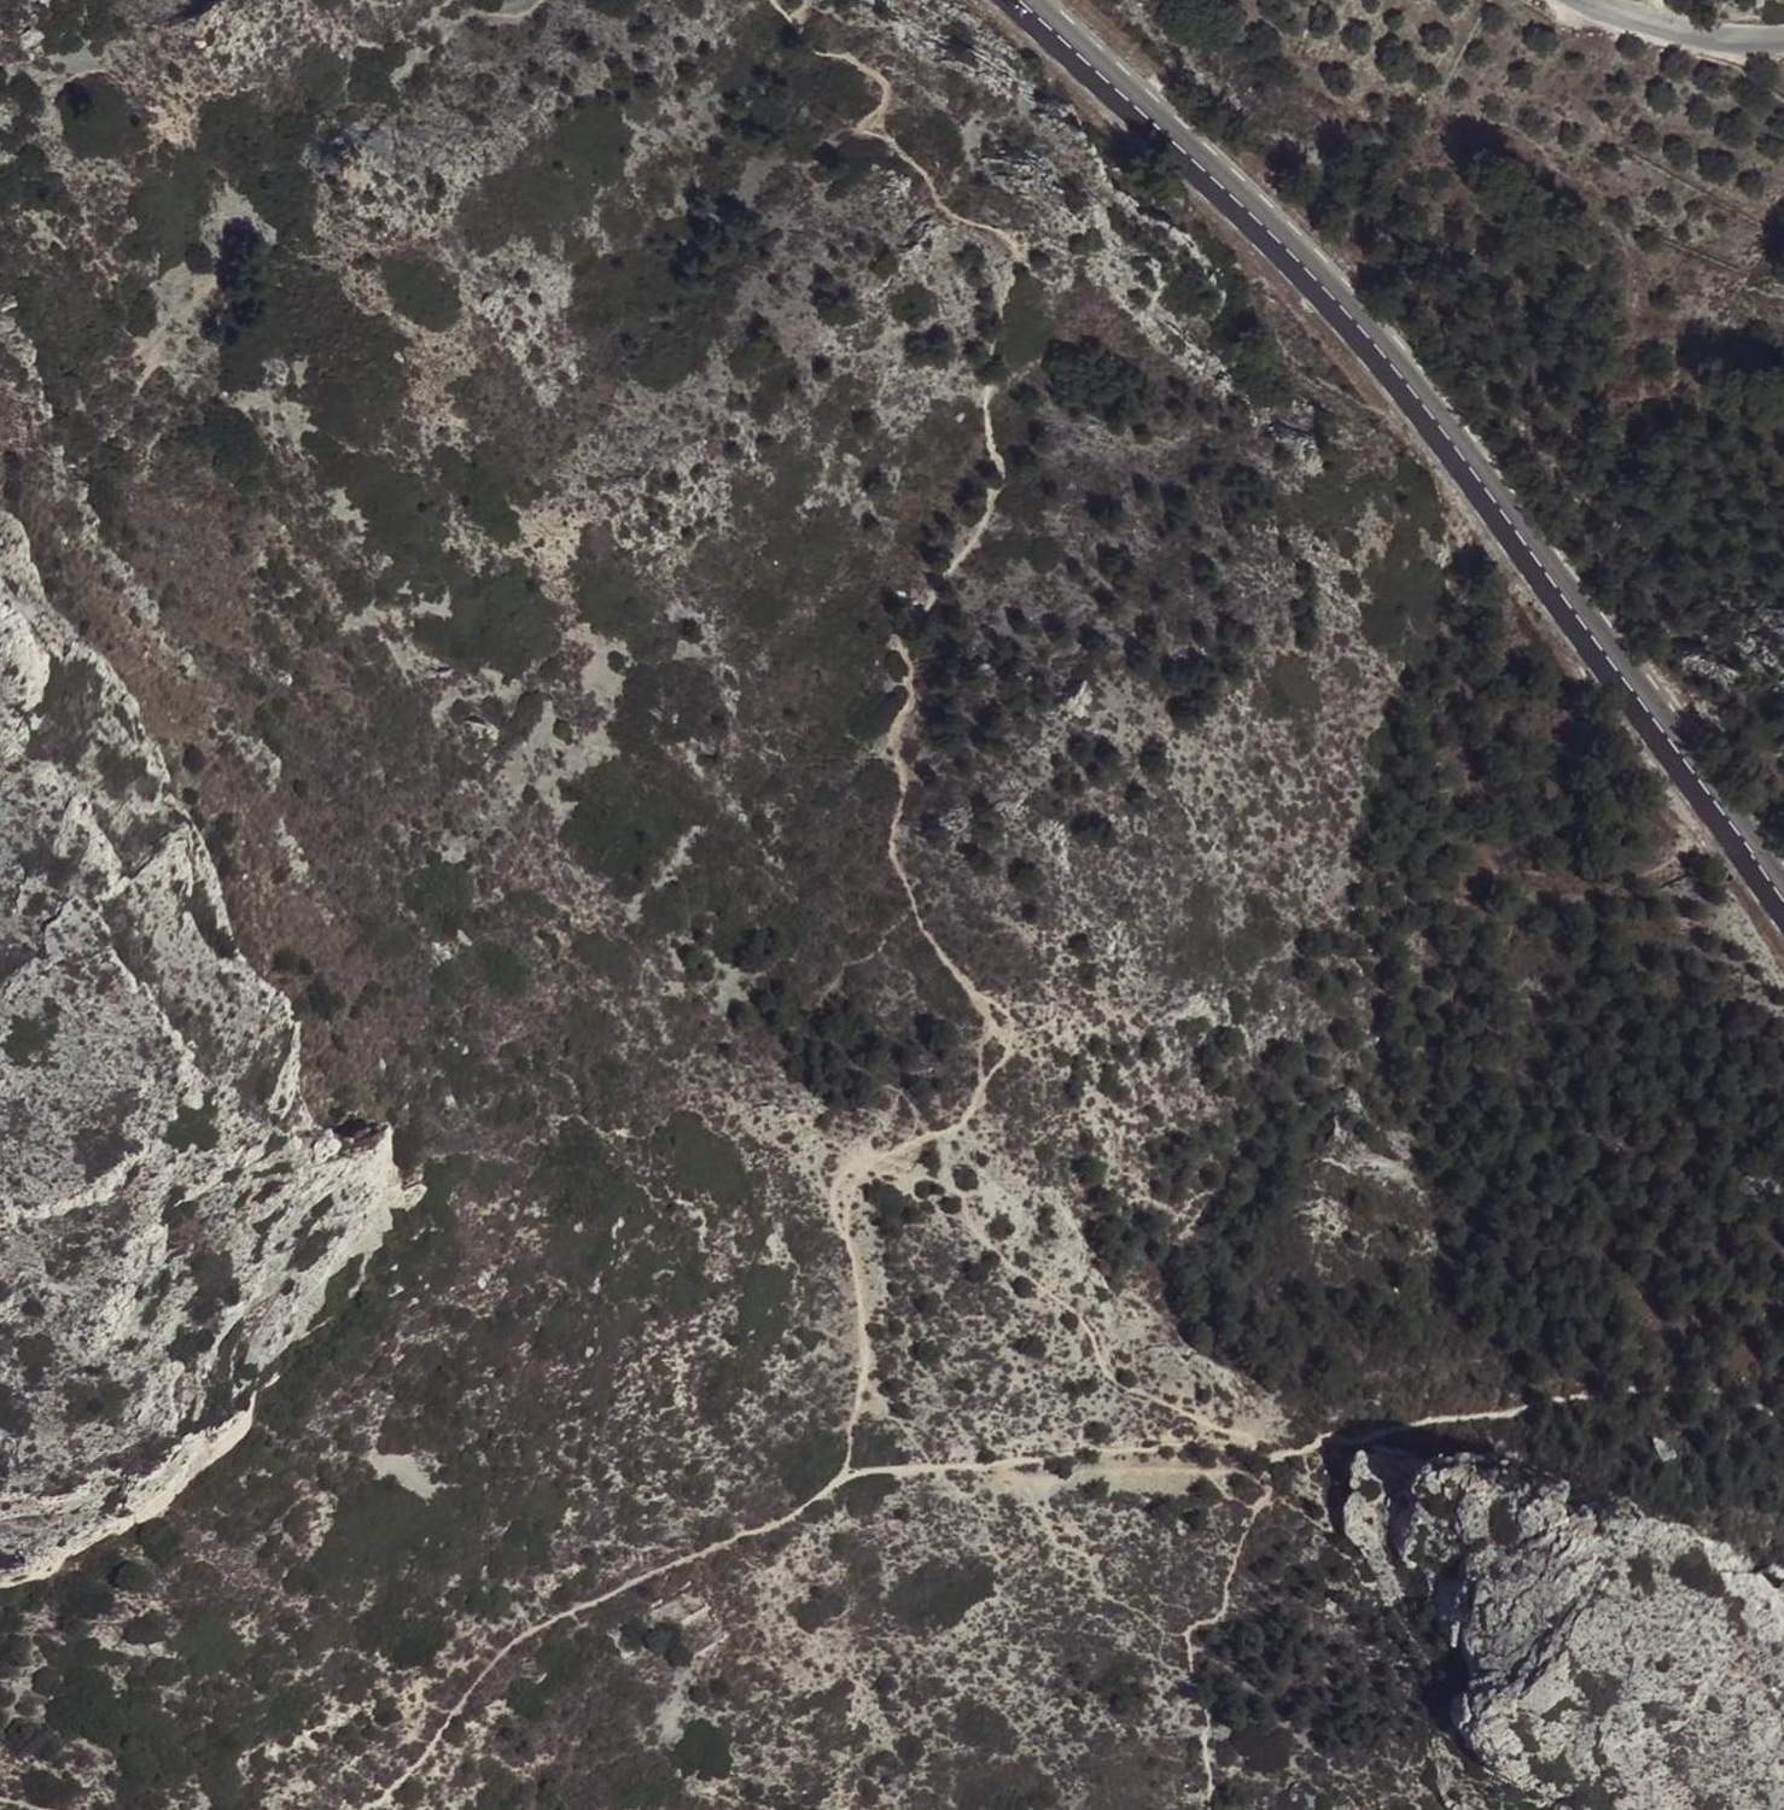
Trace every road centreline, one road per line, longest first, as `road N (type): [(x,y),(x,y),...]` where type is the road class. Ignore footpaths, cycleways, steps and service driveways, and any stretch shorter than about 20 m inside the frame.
road 1 (tertiary): [(1019,0),(1207,167),(1340,304),(1485,487),(1783,896)]
road 2 (unclassified): [(1576,0),(1674,35),(1783,40)]

